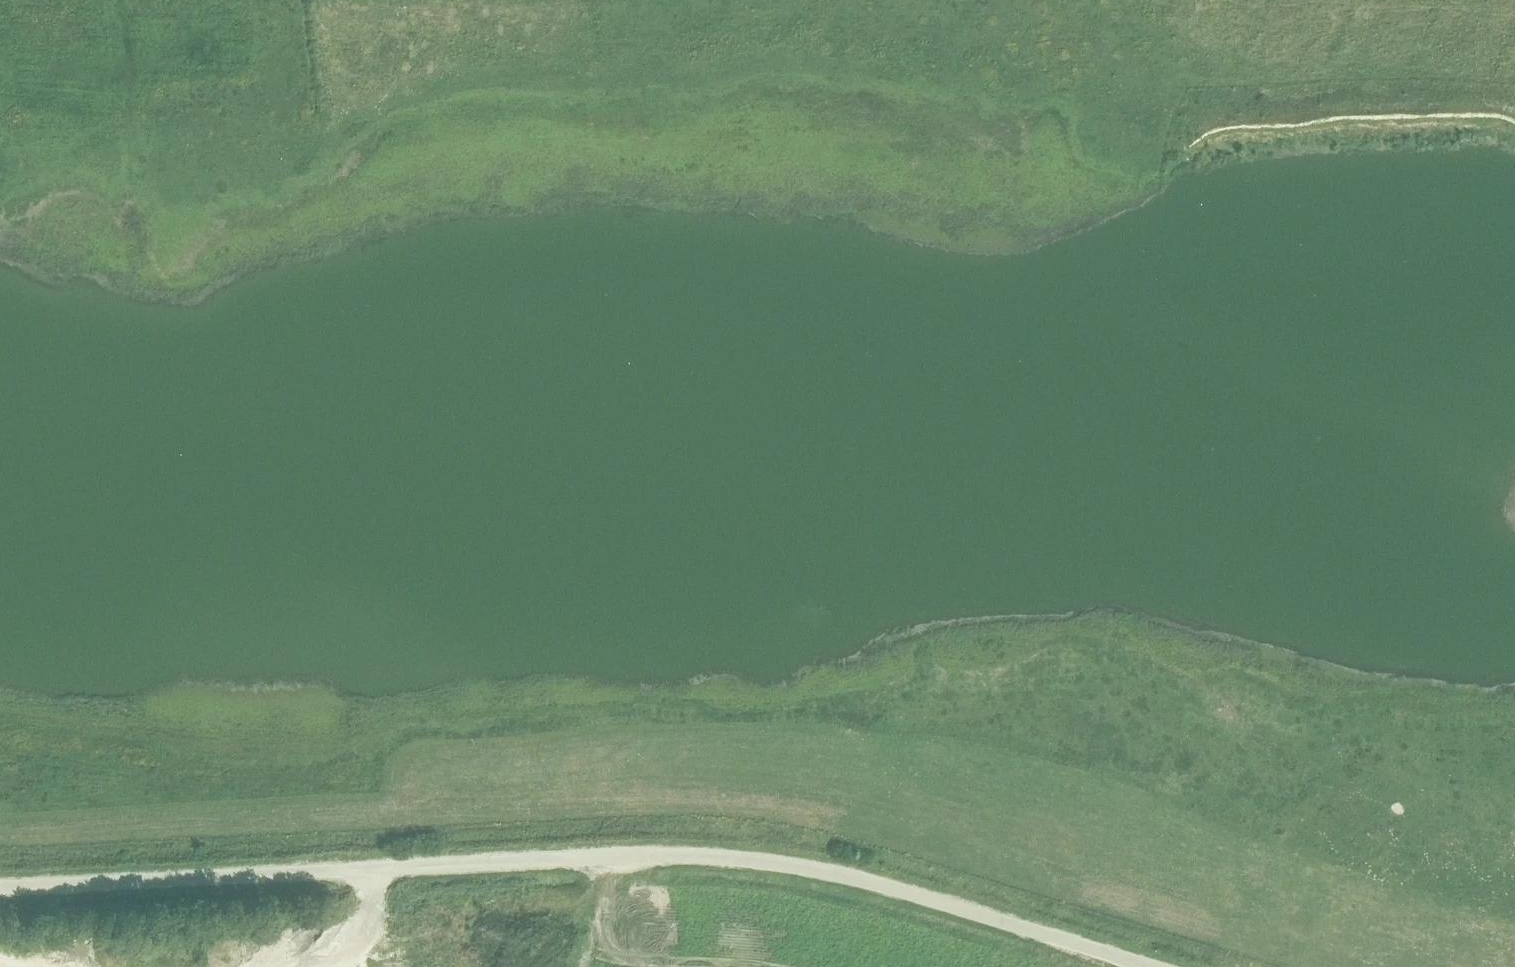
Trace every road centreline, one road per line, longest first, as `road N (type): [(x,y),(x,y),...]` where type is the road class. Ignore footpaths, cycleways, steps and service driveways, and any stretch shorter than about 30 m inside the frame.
road 1 (unclassified): [(0,890),(653,855),(739,858),(918,895),(1155,966)]

